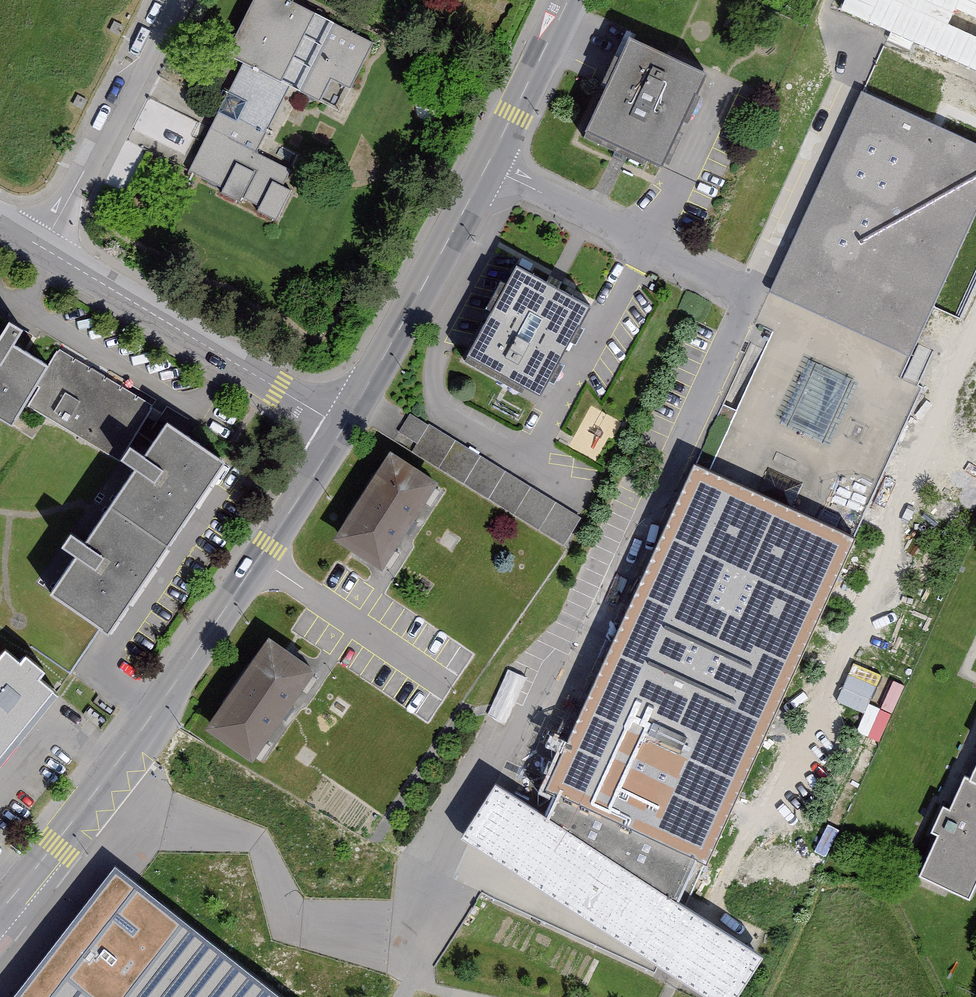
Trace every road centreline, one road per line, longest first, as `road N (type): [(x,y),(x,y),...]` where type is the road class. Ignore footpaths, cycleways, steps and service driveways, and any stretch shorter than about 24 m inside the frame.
road 1 (residential): [(0,921),(150,719),(343,427)]
road 2 (residential): [(343,427),(569,0)]
road 3 (residential): [(343,427),(44,248)]
road 4 (residential): [(44,248),(170,0)]

